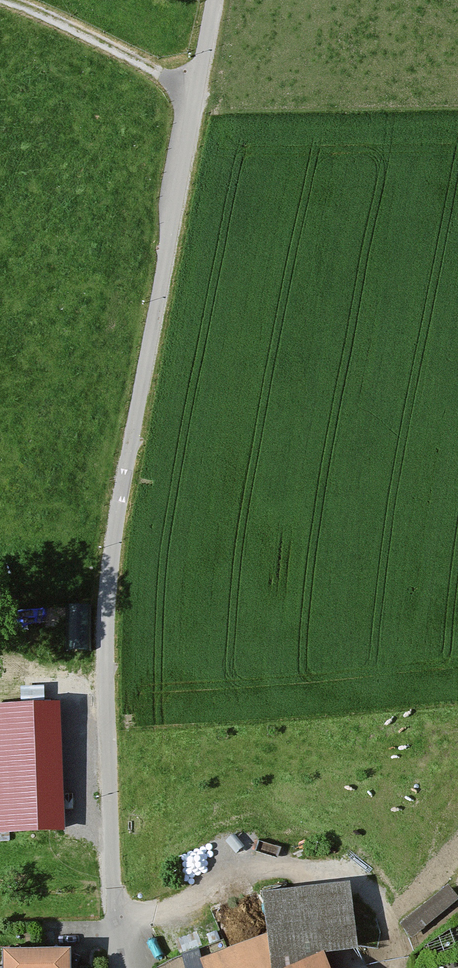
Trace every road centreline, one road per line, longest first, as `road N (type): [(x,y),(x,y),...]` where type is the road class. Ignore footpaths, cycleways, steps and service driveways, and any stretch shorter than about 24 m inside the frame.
road 1 (unclassified): [(127,967),(110,871),(107,605),(197,91)]
road 2 (track): [(197,91),(10,0)]

